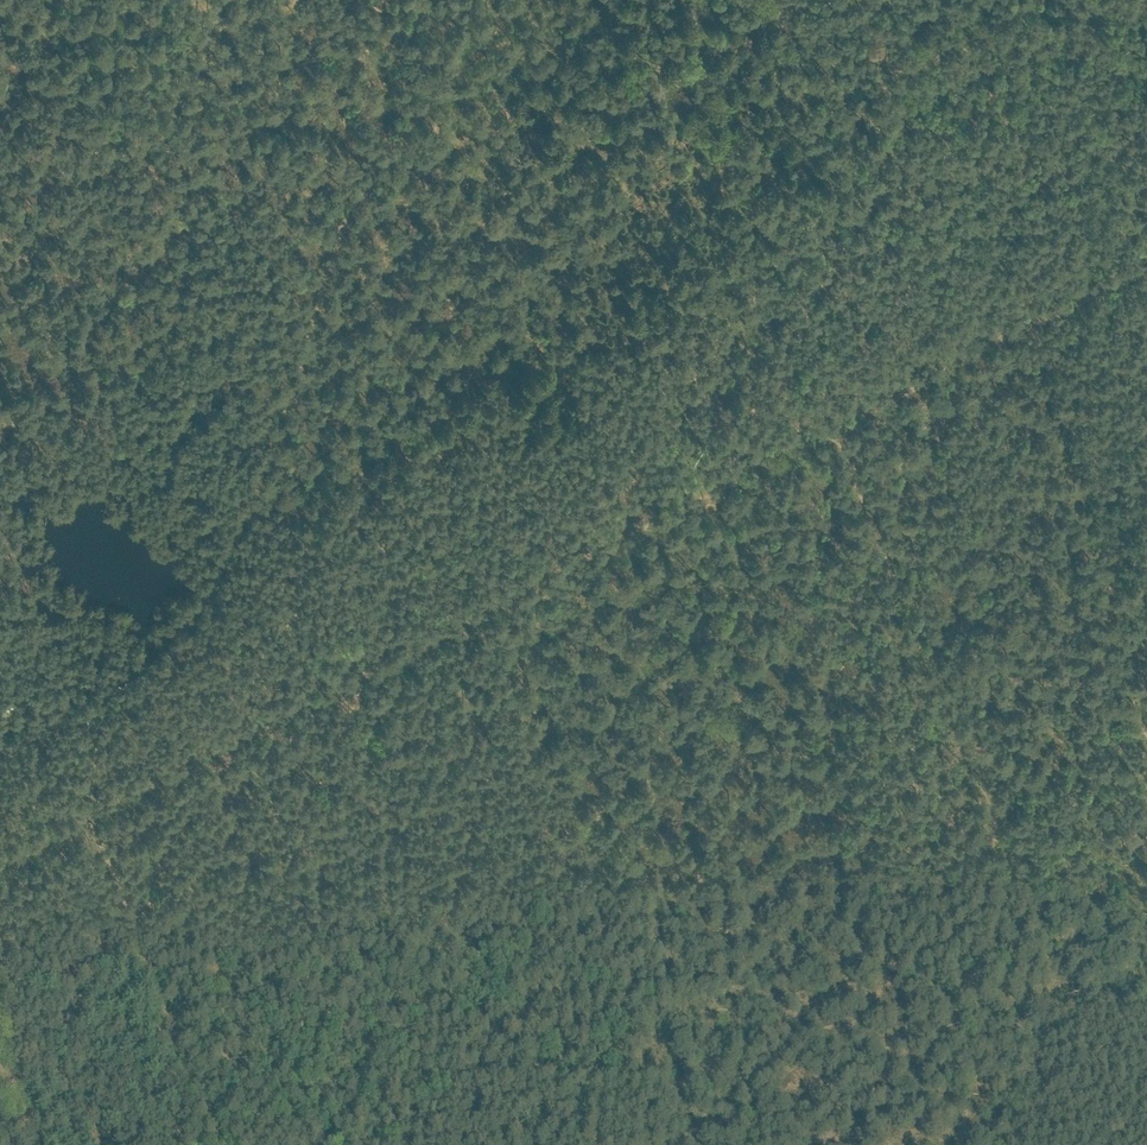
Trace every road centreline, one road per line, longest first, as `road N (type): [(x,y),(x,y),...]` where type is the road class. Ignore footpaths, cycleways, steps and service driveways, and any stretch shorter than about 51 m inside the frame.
road 1 (track): [(89,810),(102,698),(216,586),(356,199),(421,109),(526,0)]
road 2 (track): [(224,1144),(89,810)]

